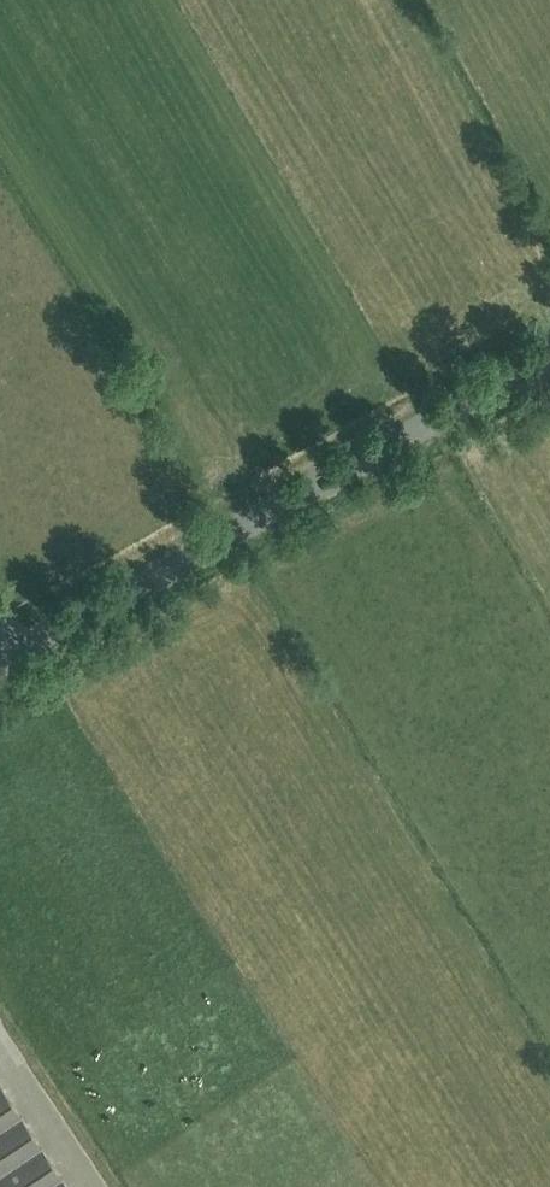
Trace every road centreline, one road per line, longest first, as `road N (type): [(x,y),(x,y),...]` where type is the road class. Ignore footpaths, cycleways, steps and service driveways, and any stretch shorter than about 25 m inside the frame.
road 1 (unclassified): [(0,663),(549,356)]

